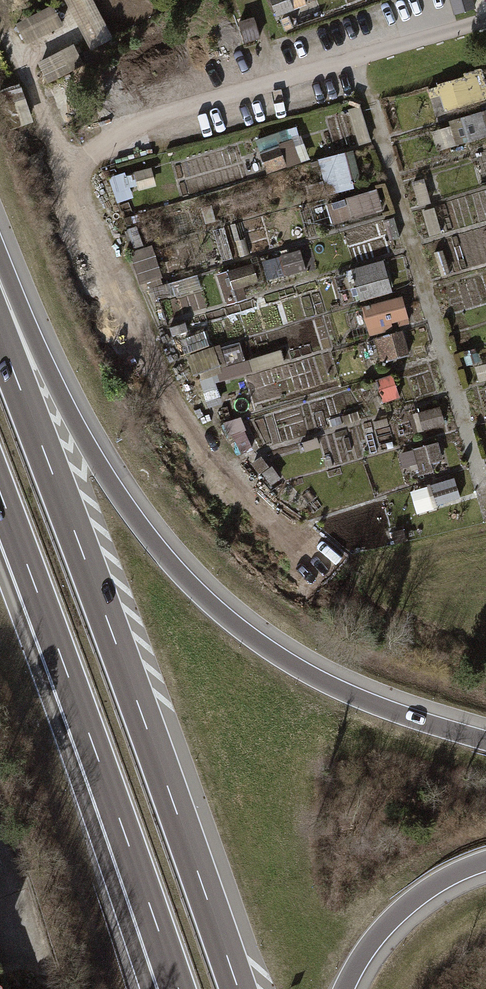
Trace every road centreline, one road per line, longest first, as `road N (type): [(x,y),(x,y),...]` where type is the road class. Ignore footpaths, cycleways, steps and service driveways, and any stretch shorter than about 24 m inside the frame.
road 1 (unclassified): [(324,566),(230,477),(180,405),(89,214),(86,180),(96,147),(125,128),(485,22)]
road 2 (motorway): [(239,988),(0,336)]
road 3 (motorway): [(485,740),(323,680),(218,610),(121,498),(0,303)]
road 4 (motorway): [(0,492),(178,988)]
road 5 (motorway): [(345,988),(401,911),(485,861)]

